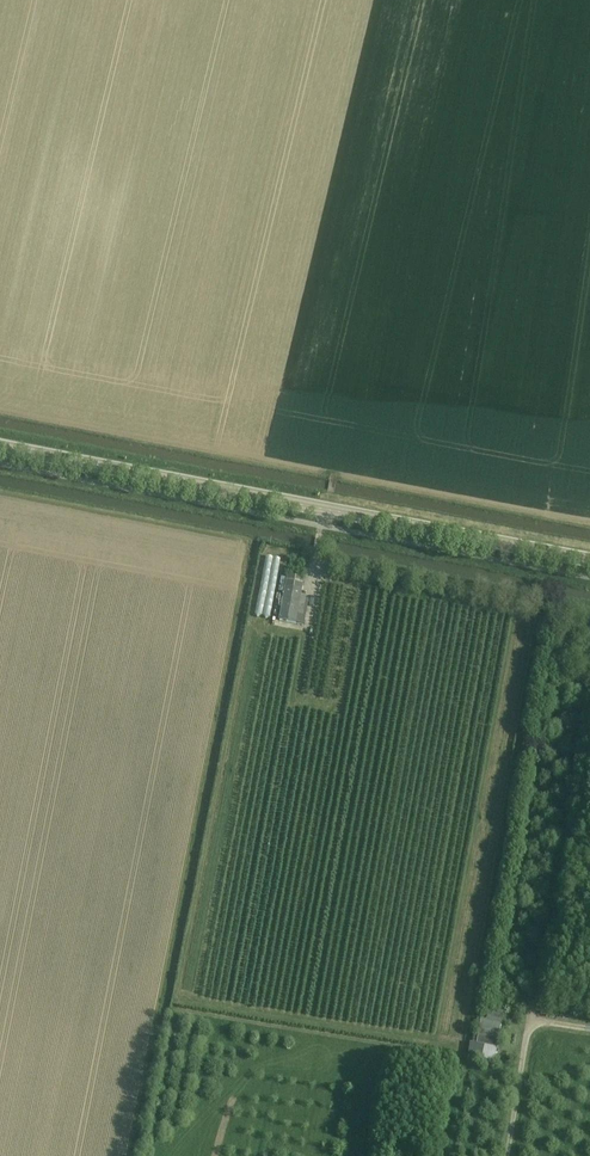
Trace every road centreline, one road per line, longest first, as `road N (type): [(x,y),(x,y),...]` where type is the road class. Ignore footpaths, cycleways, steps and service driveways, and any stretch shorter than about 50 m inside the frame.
road 1 (secondary): [(589,559),(0,446)]

